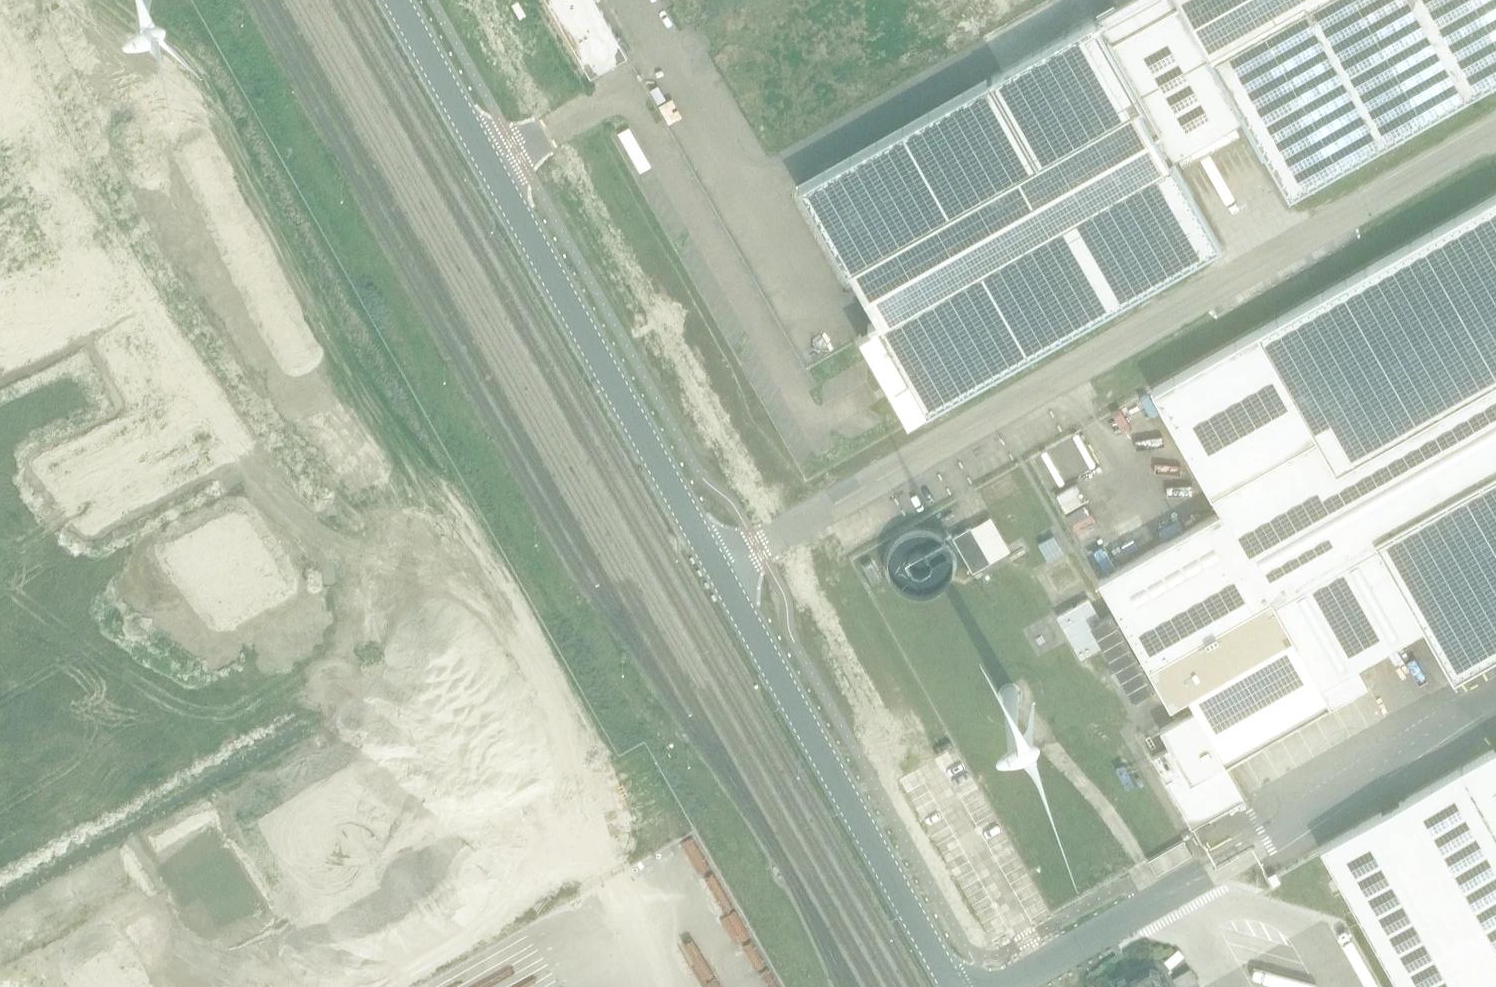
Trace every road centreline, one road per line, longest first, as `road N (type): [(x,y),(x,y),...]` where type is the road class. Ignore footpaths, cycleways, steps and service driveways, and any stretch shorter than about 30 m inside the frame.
road 1 (unclassified): [(954,986),(397,0)]

